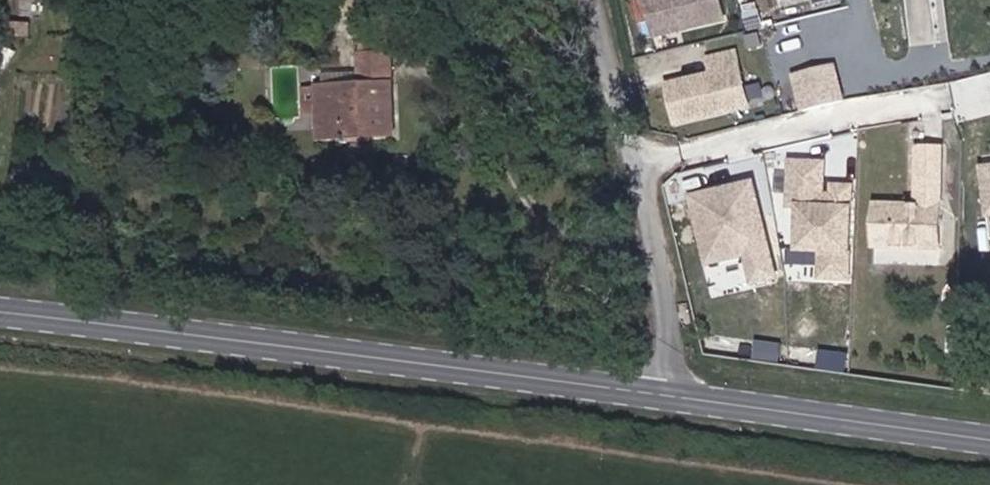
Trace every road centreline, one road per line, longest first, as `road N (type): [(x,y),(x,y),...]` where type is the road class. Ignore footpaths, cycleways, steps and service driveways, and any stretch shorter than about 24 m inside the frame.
road 1 (secondary): [(0,312),(668,394)]
road 2 (residential): [(668,394),(588,0)]
road 3 (secondary): [(668,394),(989,439)]

